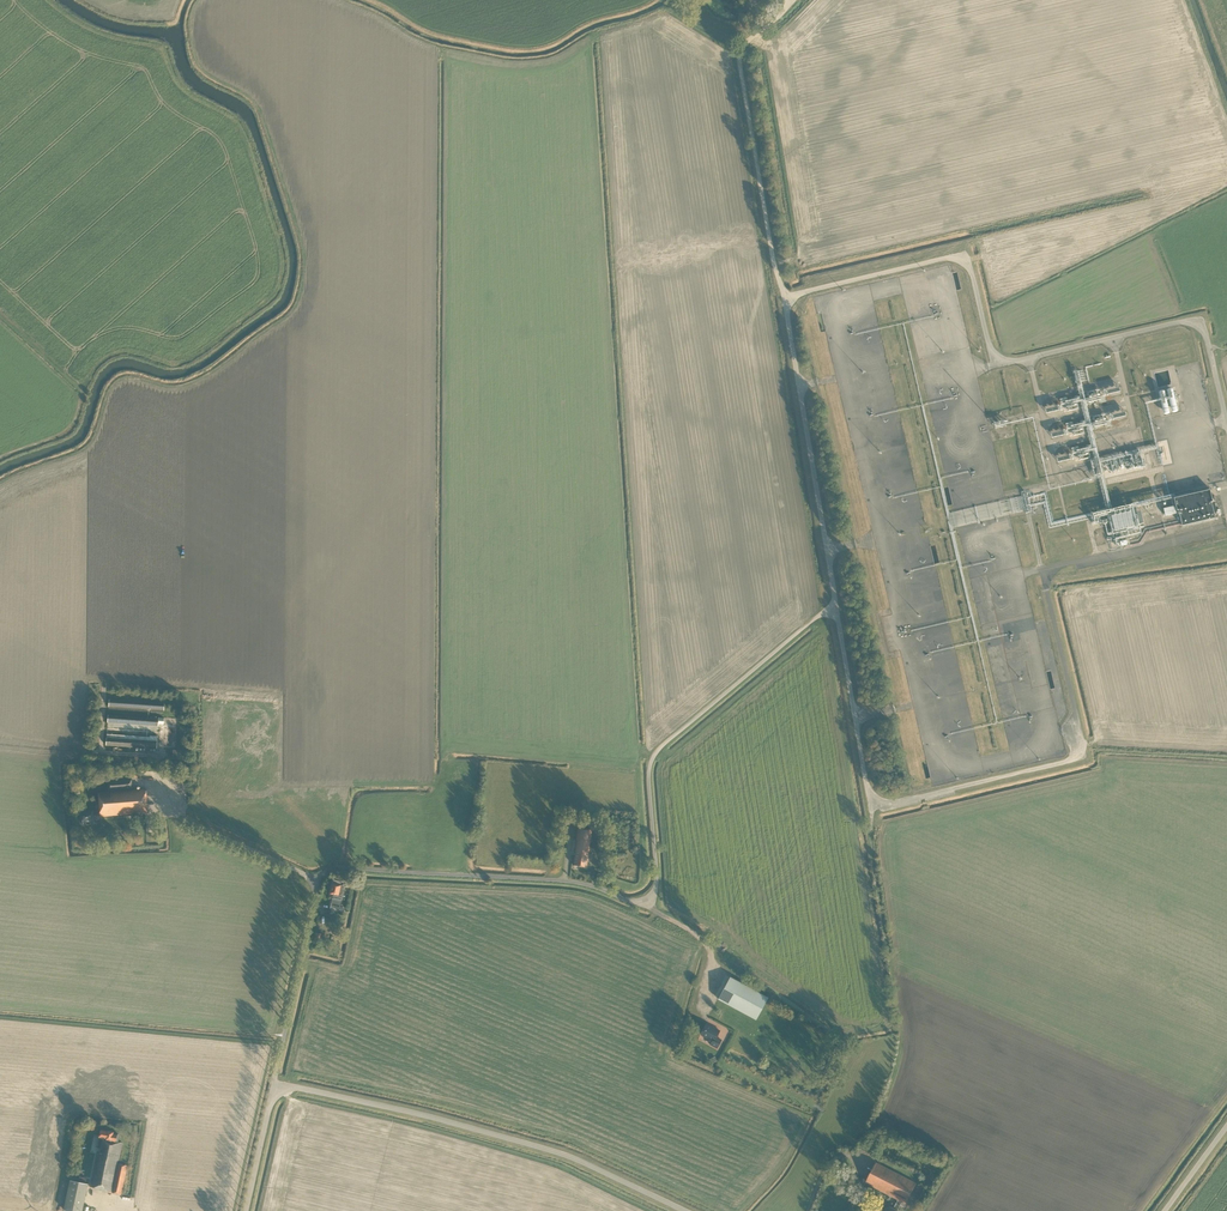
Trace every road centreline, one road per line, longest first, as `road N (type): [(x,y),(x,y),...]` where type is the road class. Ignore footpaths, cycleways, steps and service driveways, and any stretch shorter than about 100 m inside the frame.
road 1 (unclassified): [(272,1088),(322,876),(349,867),(563,881),(648,904),(657,884),(649,766),(658,750),(835,603)]
road 2 (unclassified): [(686,1210),(556,1151),(415,1112),(272,1088)]
road 3 (track): [(860,1158),(896,1070),(901,1030),(871,807)]
road 4 (unclassified): [(835,603),(782,294)]
road 5 (unclassified): [(871,807),(835,603)]
road 6 (unclassified): [(246,1210),(272,1088)]

